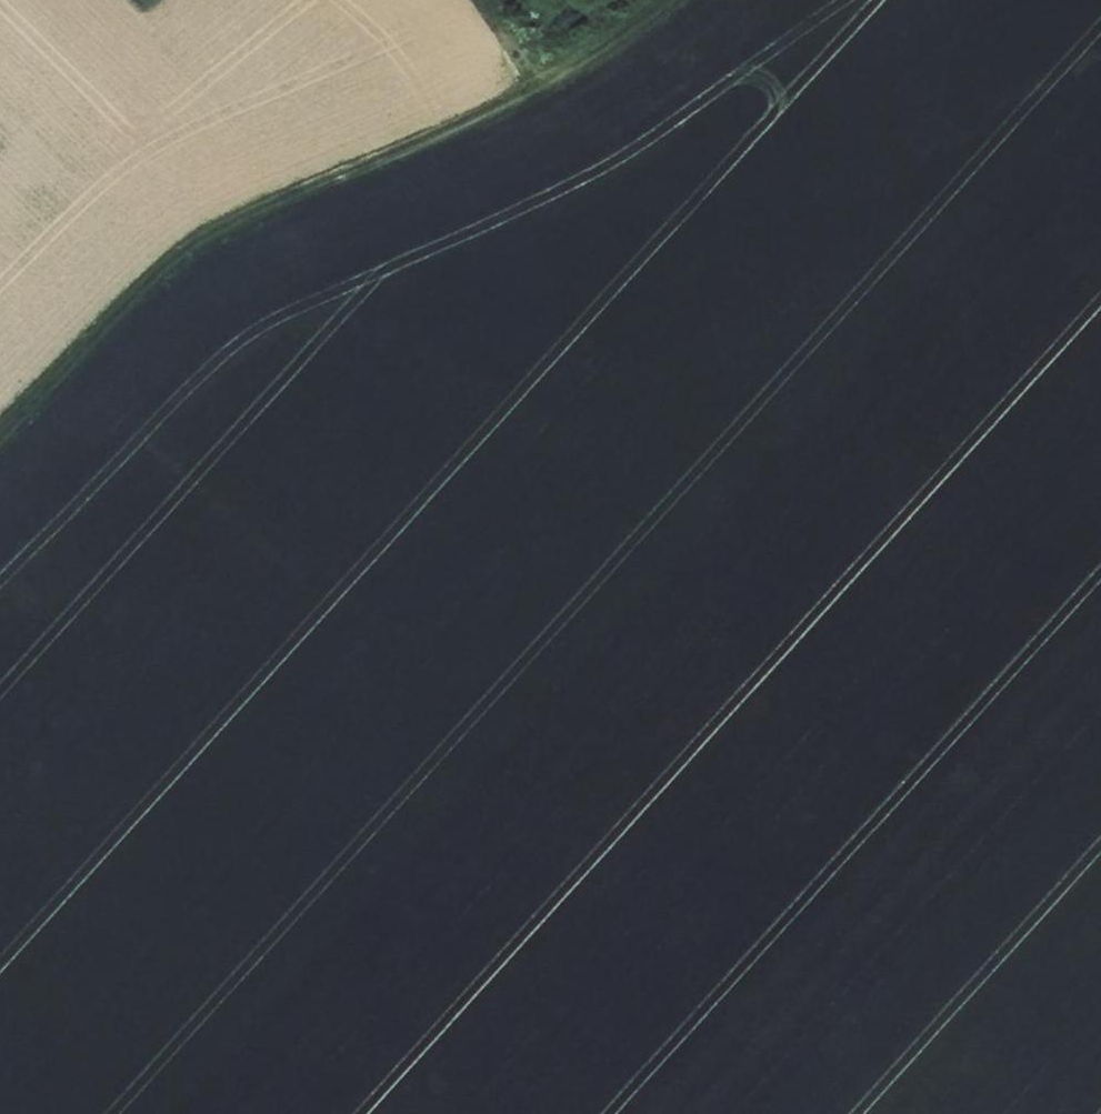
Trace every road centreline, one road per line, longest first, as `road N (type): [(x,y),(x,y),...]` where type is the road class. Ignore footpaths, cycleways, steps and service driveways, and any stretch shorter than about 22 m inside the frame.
road 1 (track): [(665,0),(532,90),(189,258),(0,435)]

